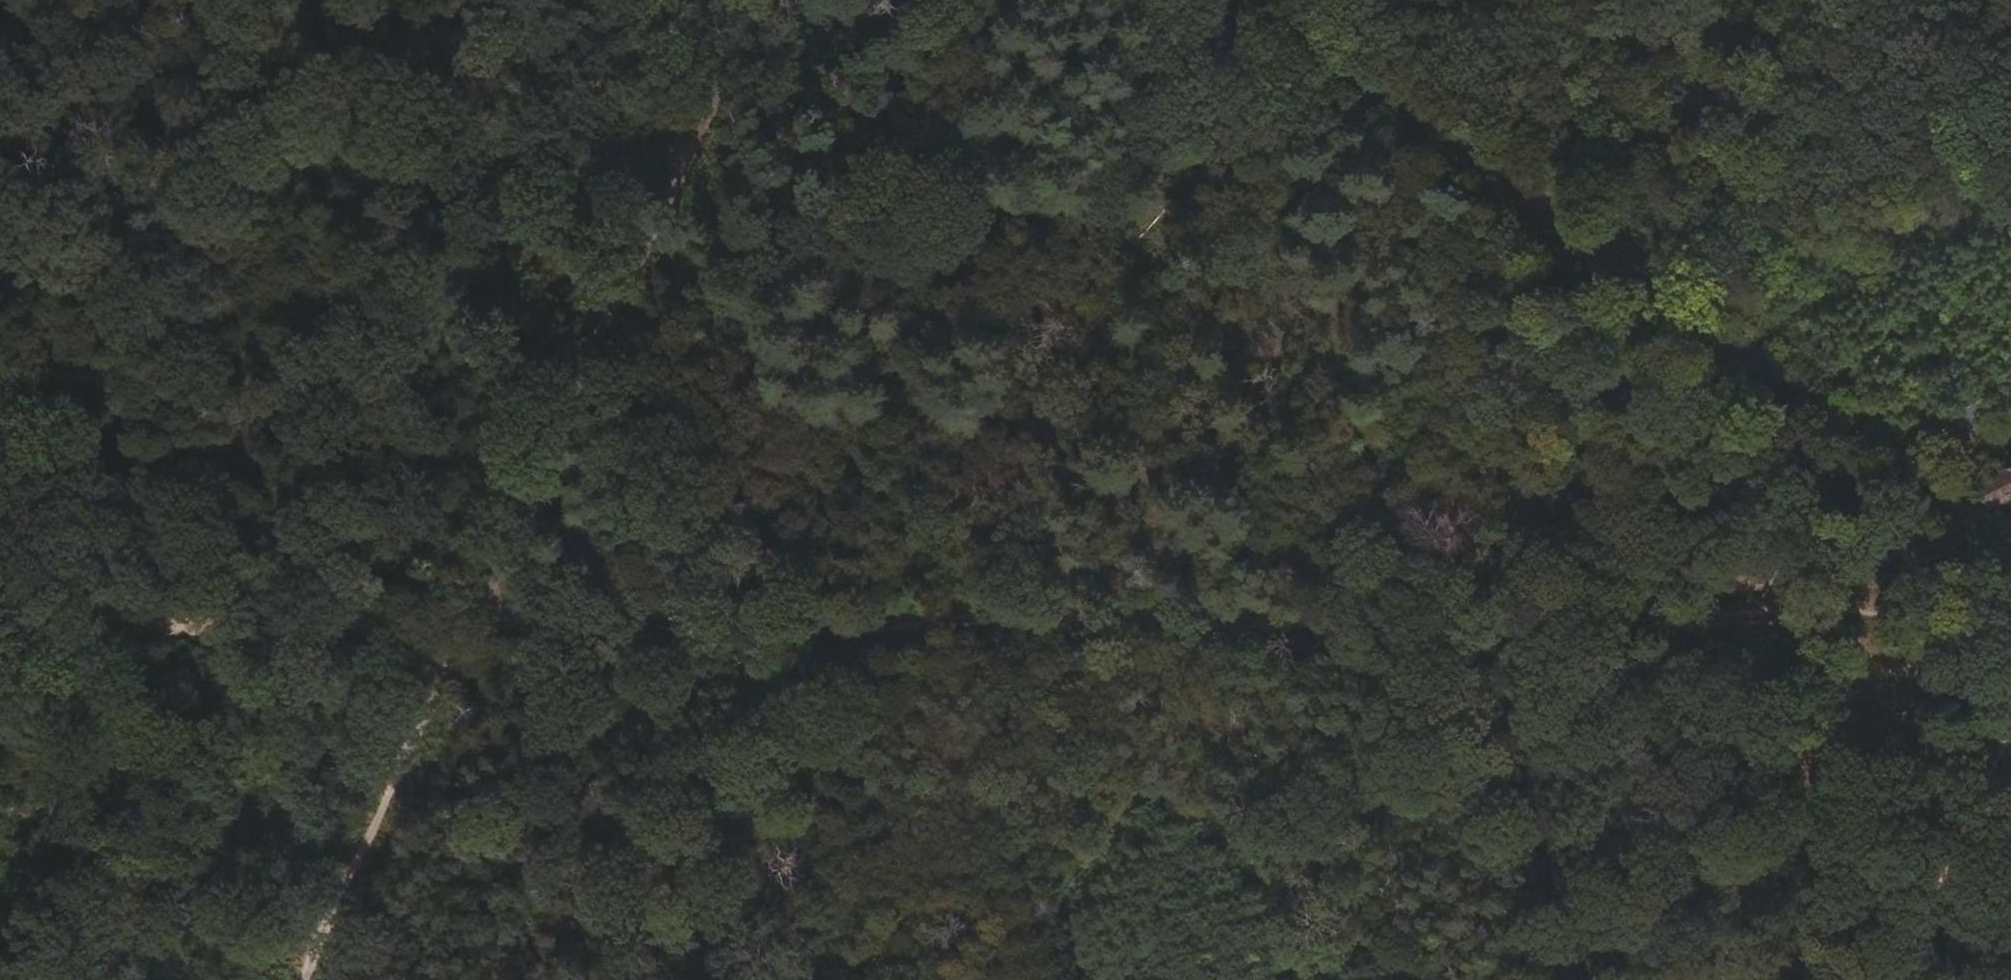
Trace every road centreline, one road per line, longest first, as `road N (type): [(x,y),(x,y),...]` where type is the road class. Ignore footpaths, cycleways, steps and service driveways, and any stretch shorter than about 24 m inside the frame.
road 1 (track): [(0,626),(2010,639)]
road 2 (track): [(2010,584),(1246,0)]
road 3 (track): [(1922,979),(2010,793)]

